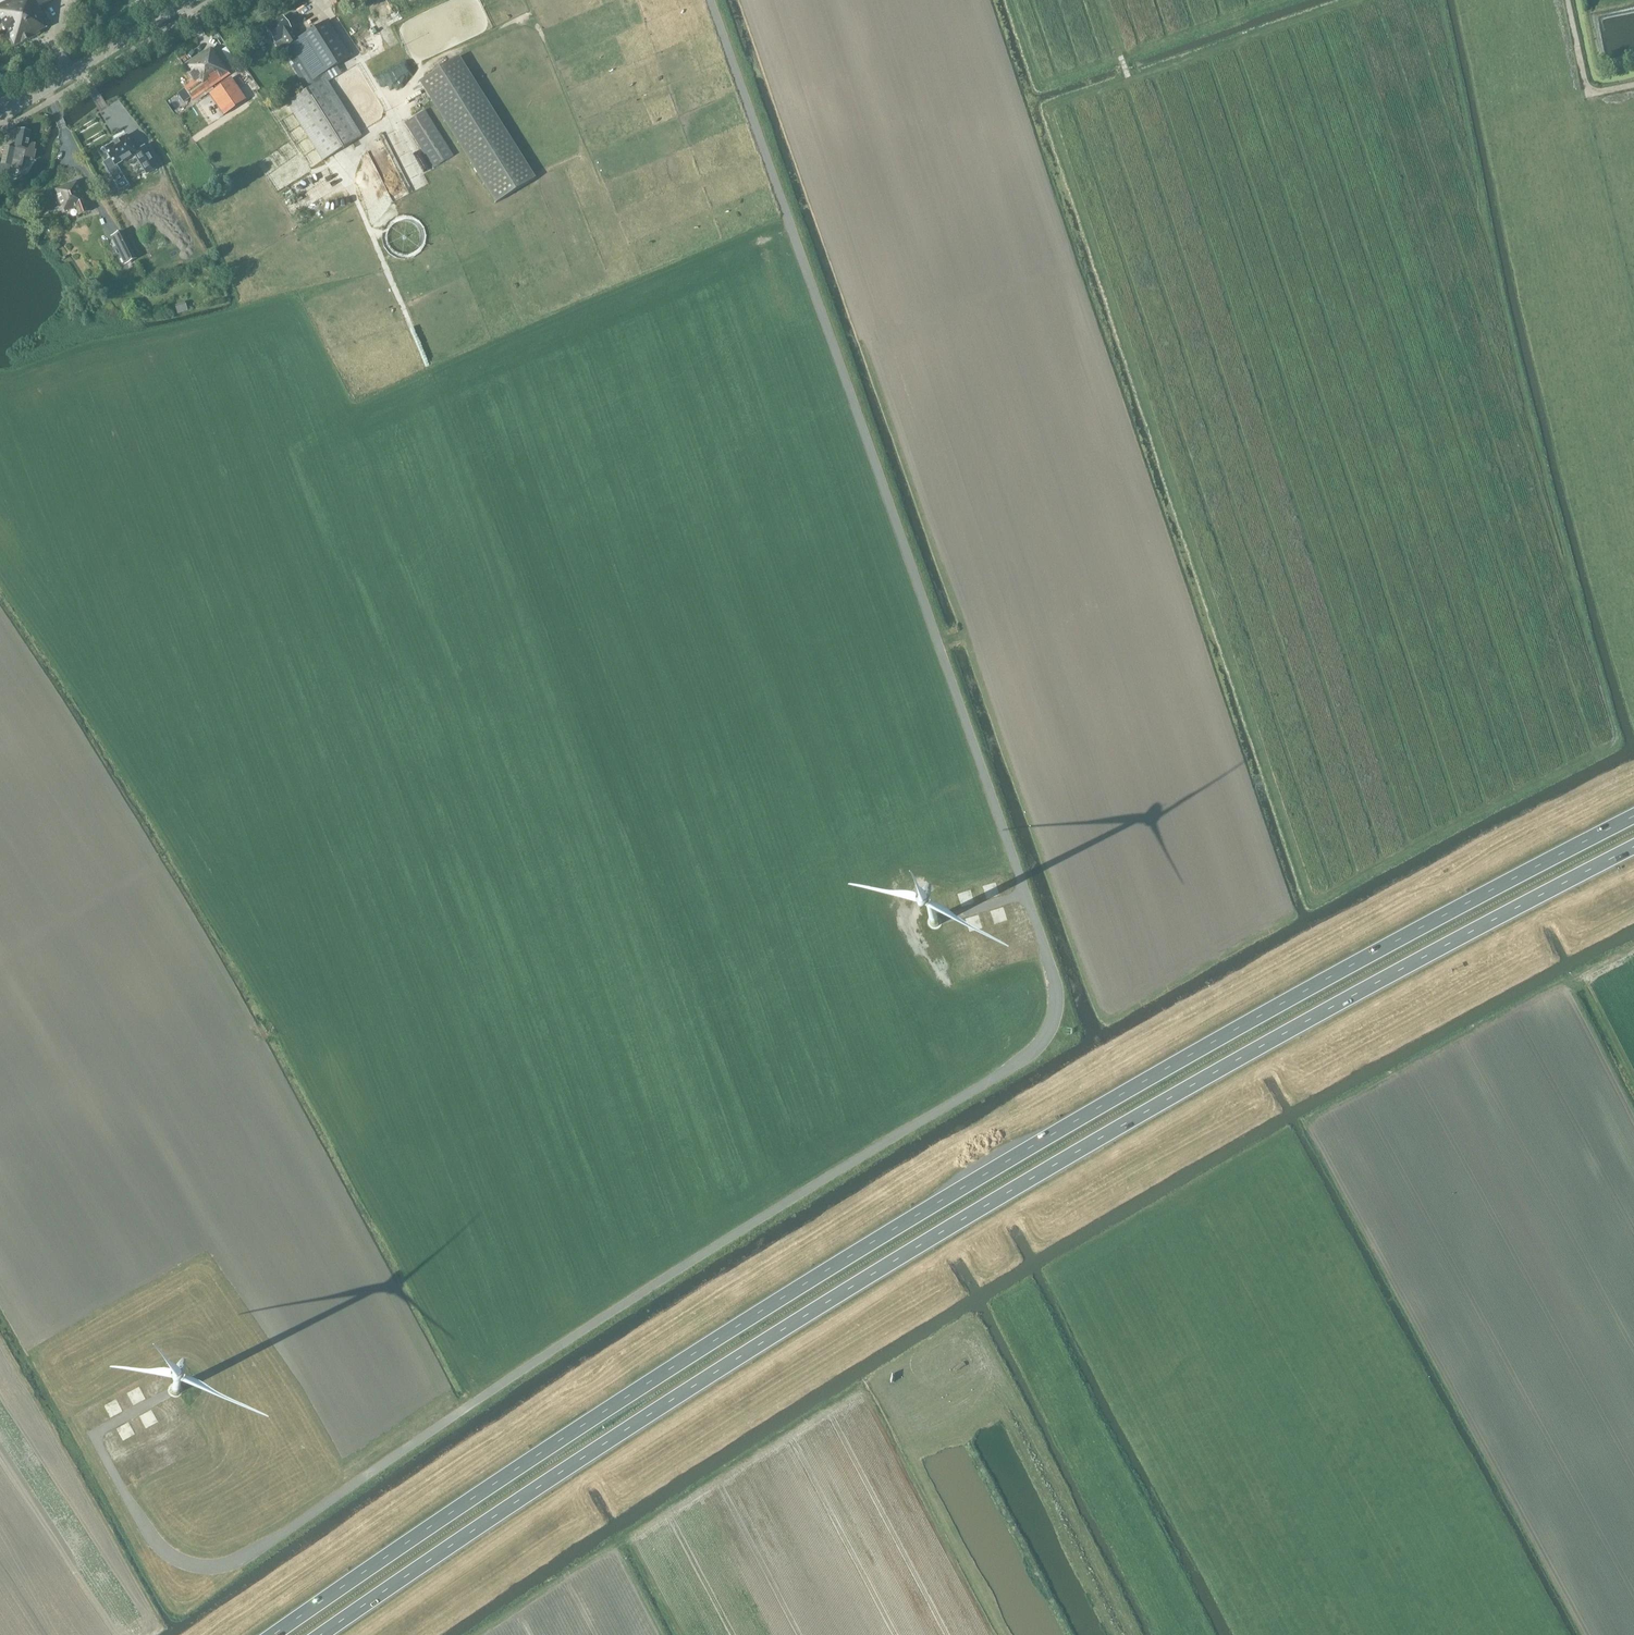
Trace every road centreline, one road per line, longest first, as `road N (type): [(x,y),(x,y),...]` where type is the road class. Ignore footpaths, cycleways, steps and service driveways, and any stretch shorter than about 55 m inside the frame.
road 1 (trunk): [(1633,816),(1346,968),(870,1243),(274,1634)]
road 2 (trunk): [(321,1634),(654,1411),(1023,1183),(1633,847)]
road 3 (tertiary): [(0,116),(188,0)]

